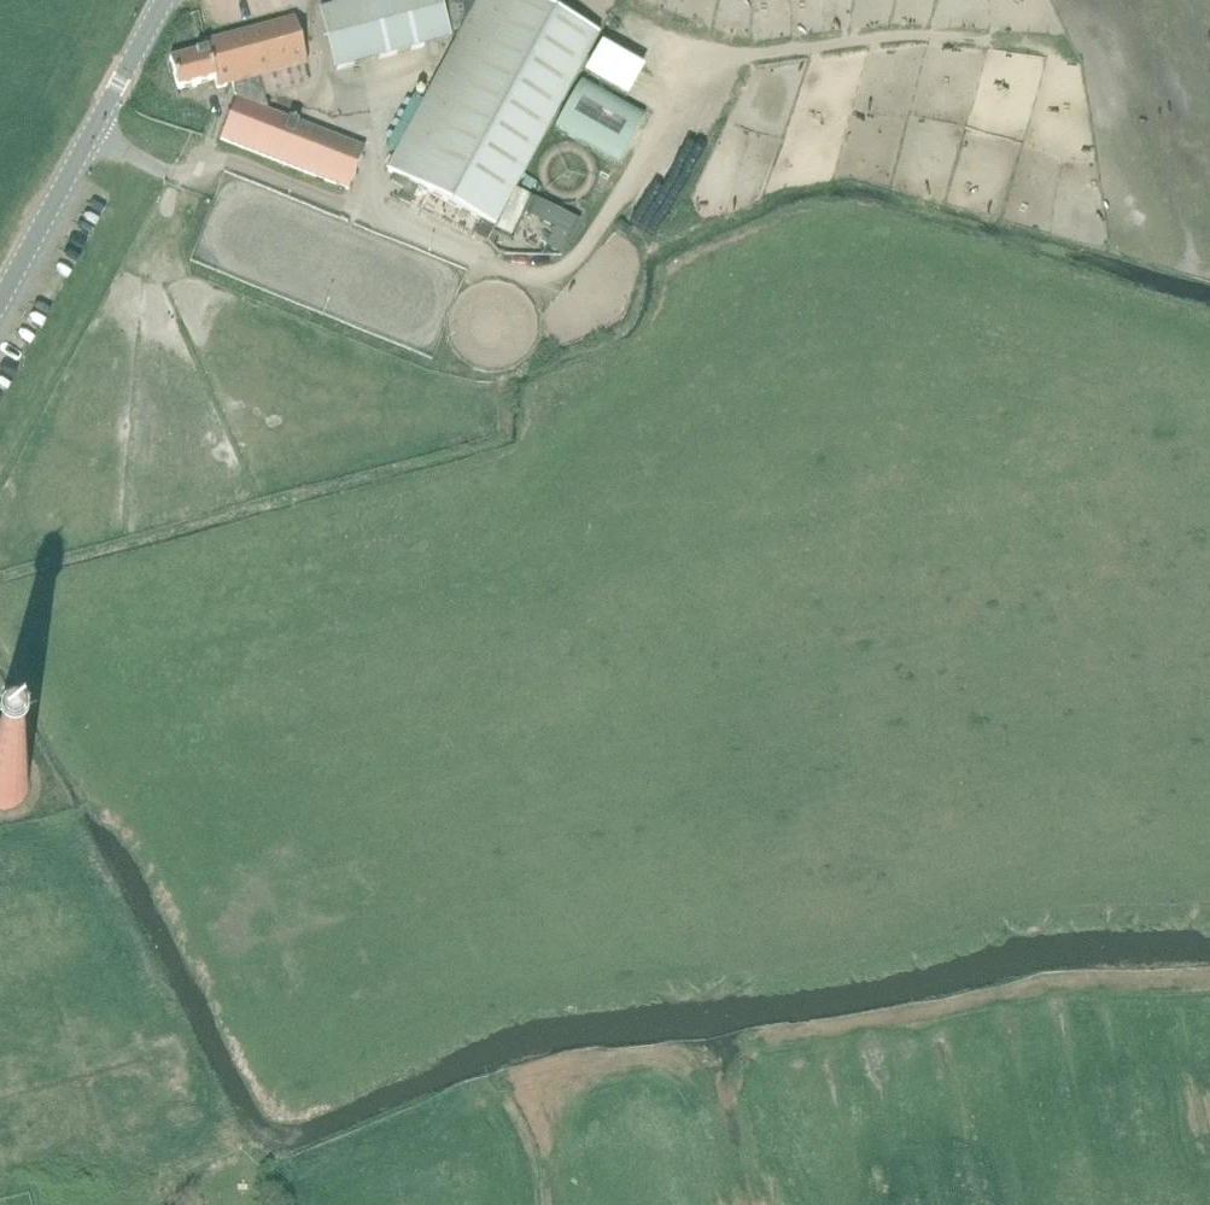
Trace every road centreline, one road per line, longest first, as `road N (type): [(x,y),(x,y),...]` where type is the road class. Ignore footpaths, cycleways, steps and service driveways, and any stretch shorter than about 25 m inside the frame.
road 1 (unclassified): [(0,299),(163,0)]

